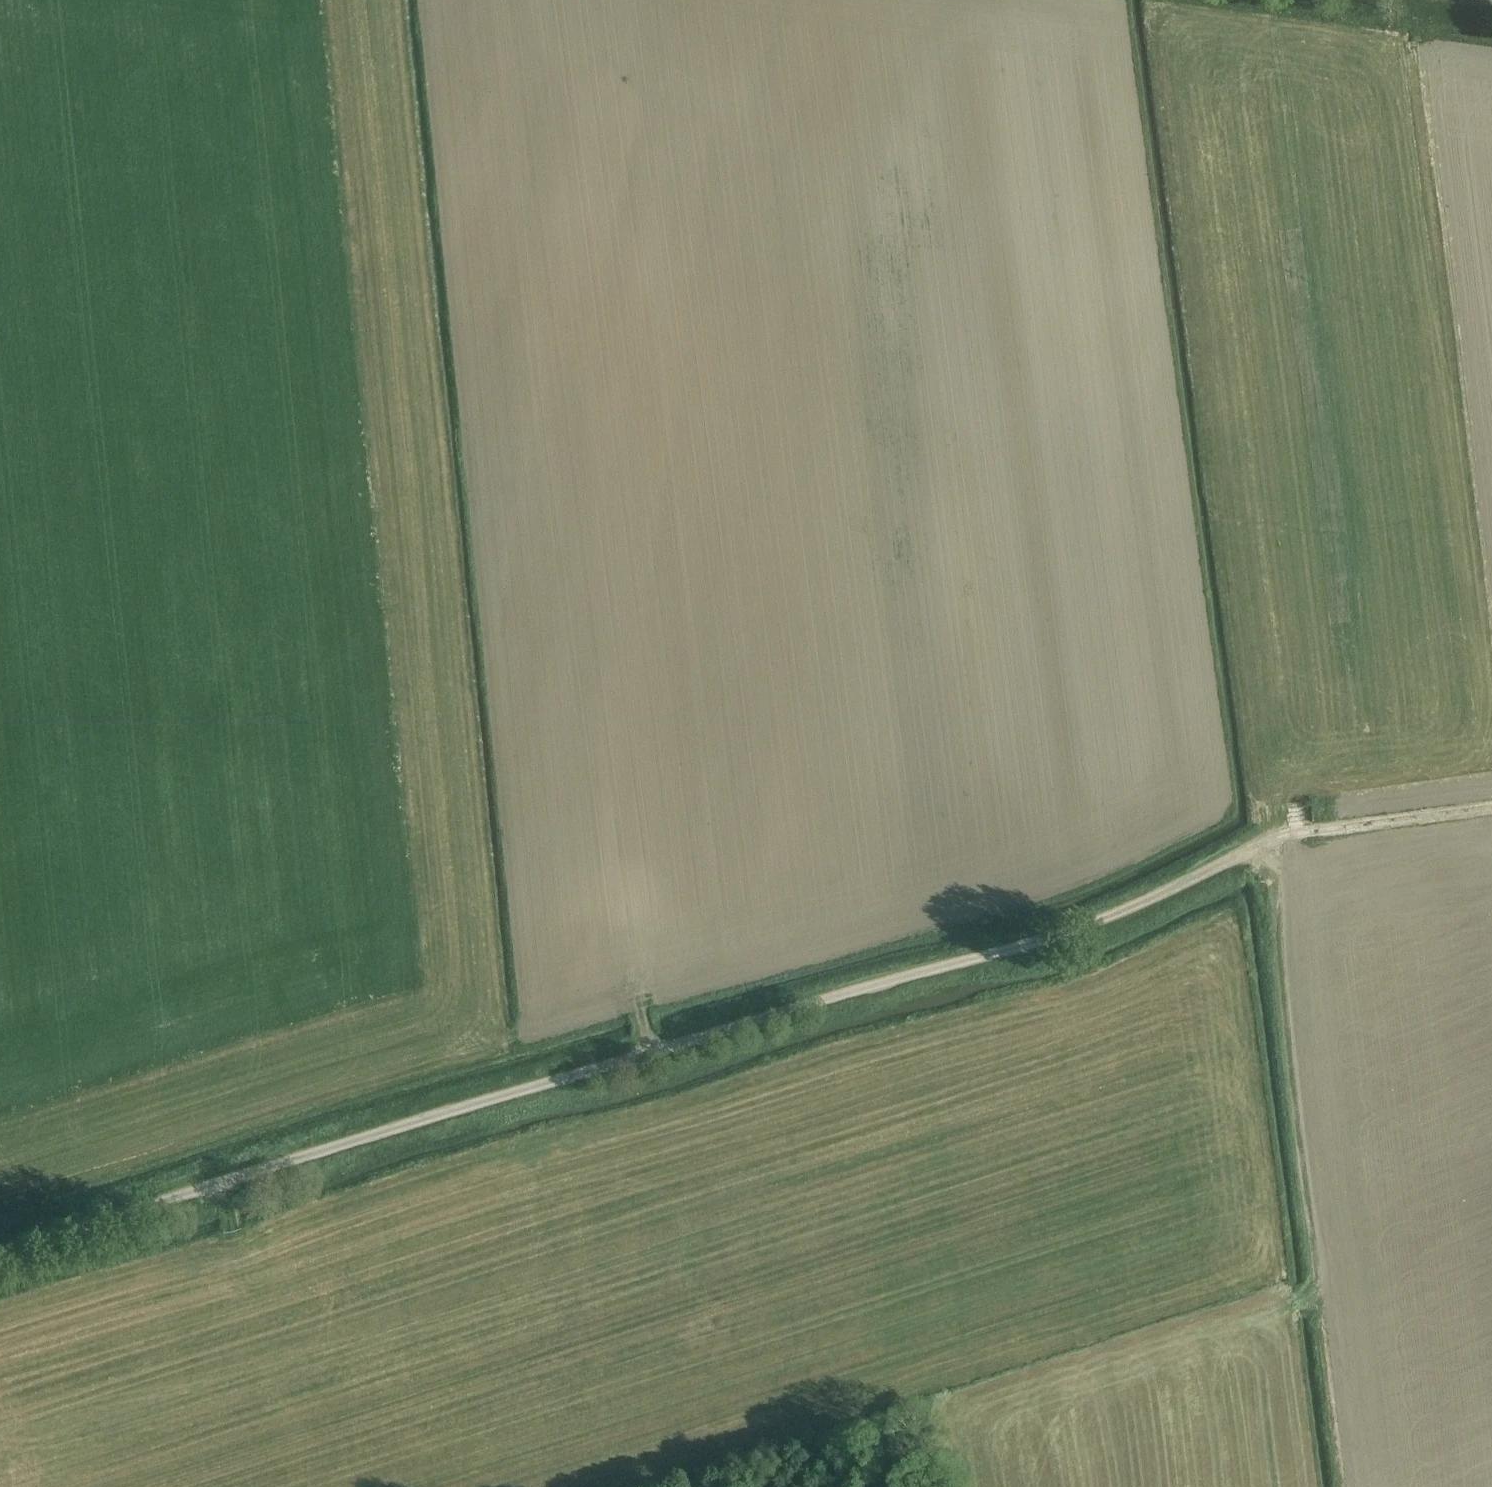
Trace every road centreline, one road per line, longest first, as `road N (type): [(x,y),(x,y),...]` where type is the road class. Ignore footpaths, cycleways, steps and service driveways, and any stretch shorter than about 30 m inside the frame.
road 1 (track): [(1491,809),(1272,838),(1154,899),(953,969),(0,1253)]

